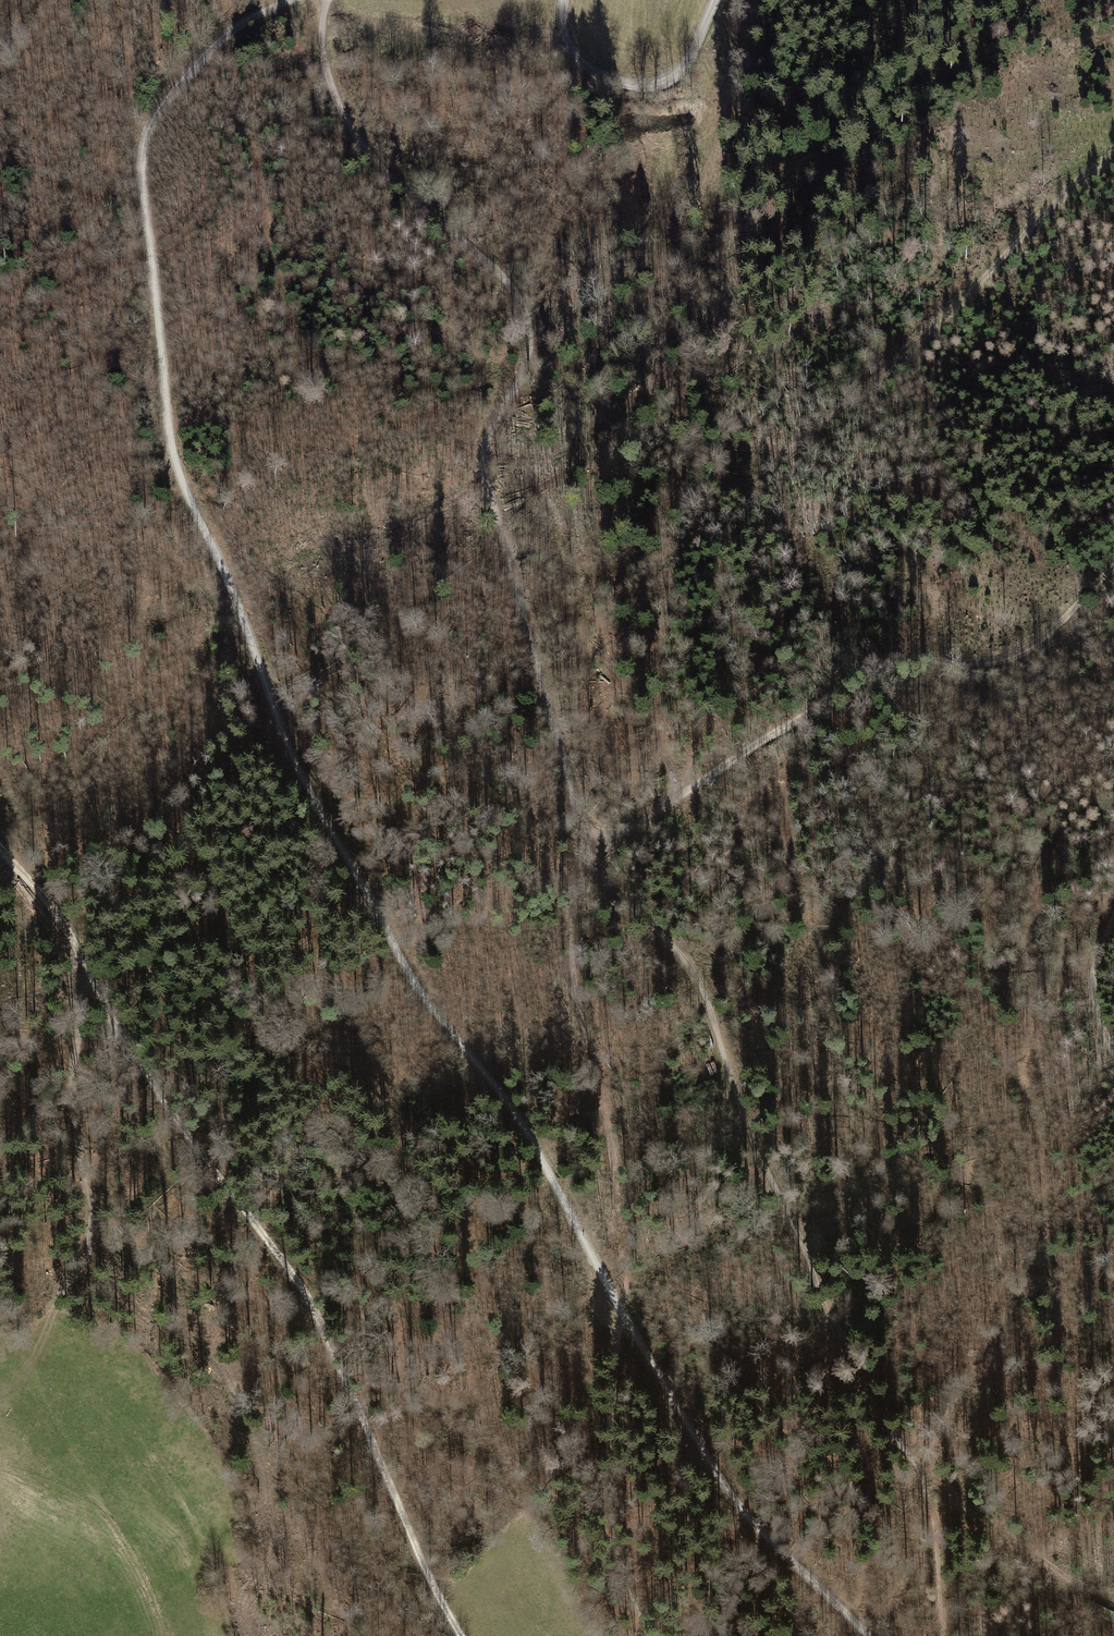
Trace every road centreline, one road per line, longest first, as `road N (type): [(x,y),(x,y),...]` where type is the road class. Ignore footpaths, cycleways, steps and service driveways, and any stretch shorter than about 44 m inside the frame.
road 1 (track): [(297,0),(234,32),(206,57),(146,141),(141,182),(177,477),(226,576),(288,751),(398,957),(520,1120),(722,1483),(869,1635)]
road 2 (track): [(680,797),(619,840),(595,838),(577,817),(481,460),(526,364),(531,336),(523,305),(501,272),(366,151),(330,83),(326,0)]
road 3 (track): [(595,838),(595,868),(607,889),(684,957),(699,981),(755,1149),(837,1339),(890,1439),(1005,1537),(1113,1610)]
road 4 (track): [(462,1635),(312,1304),(159,1091),(50,906),(0,850)]
road 5 (track): [(642,1635),(610,1529),(626,1256),(571,920),(595,868)]
road 6 (track): [(680,797),(875,665),(922,657),(988,662),(1025,650),(1113,567)]
road 7 (track): [(55,1330),(65,1286),(89,1250),(72,1077),(89,974)]
road 8 (track): [(1113,1186),(1054,1215),(1018,1299),(921,1467)]
road 9 (track): [(1113,165),(1043,209),(910,347)]
road 10 (track): [(564,0),(569,48),(589,70),(637,88),(673,79),(716,0)]
road 11 (track): [(941,1635),(937,1551),(921,1467)]
road 12 (track): [(1113,1052),(1092,993),(1113,920)]

